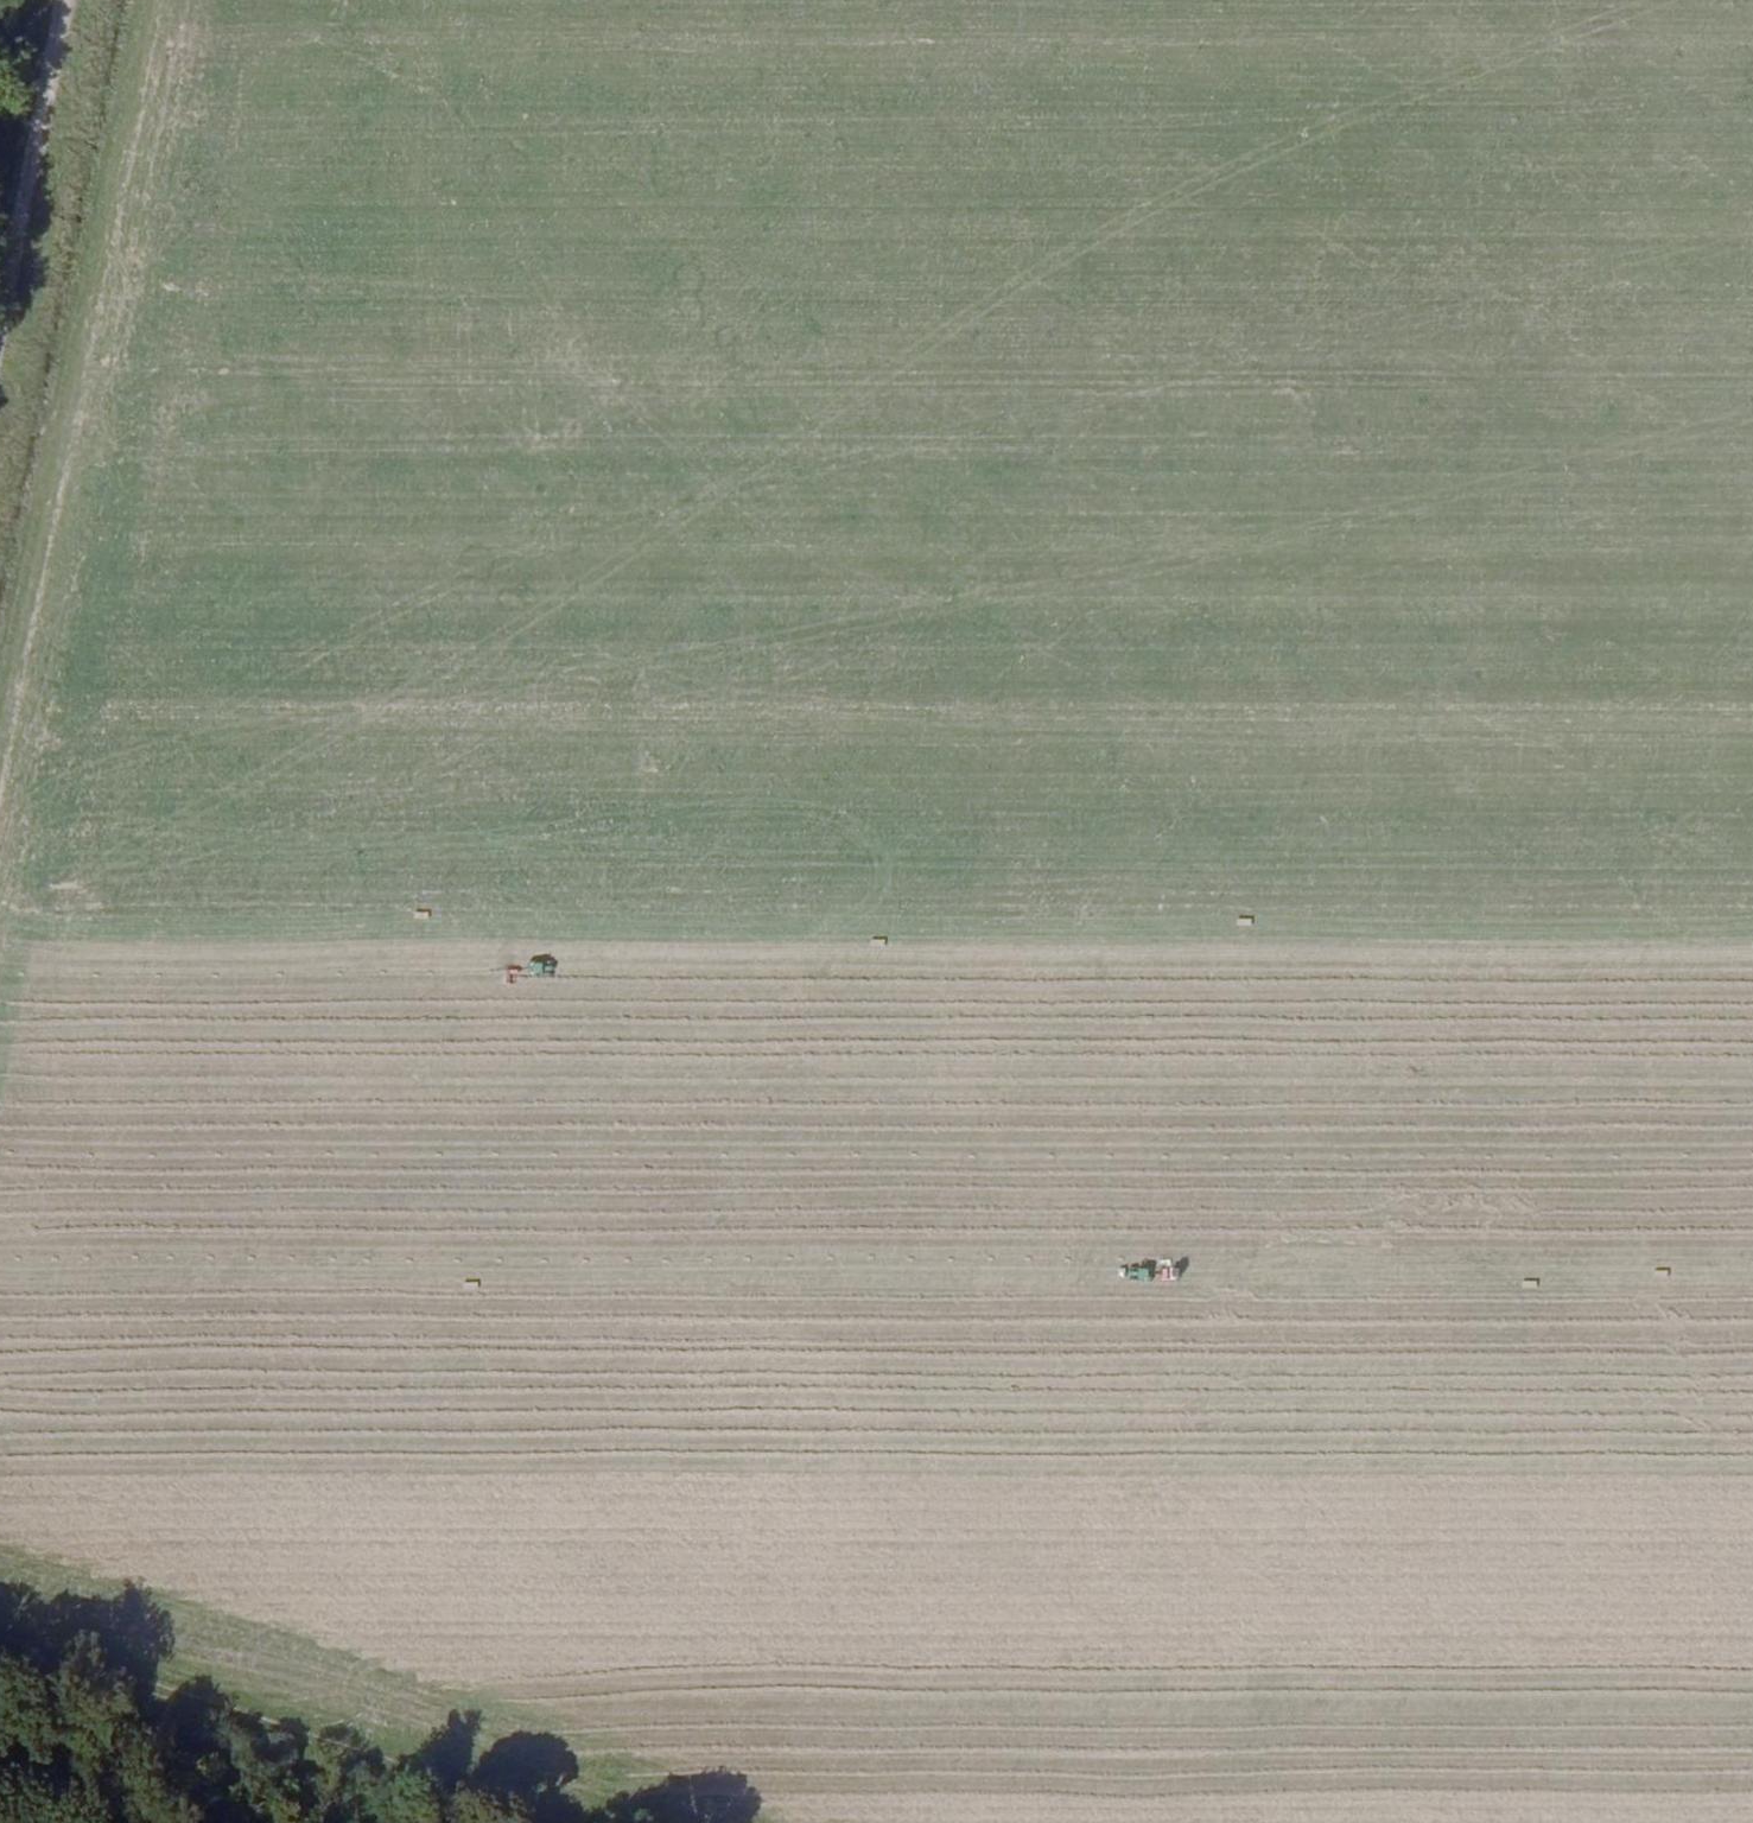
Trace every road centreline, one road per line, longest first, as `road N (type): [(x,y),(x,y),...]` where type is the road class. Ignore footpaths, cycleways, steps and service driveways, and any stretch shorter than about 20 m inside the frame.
road 1 (track): [(0,1649),(542,1822)]
road 2 (unclassified): [(60,0),(0,286)]

